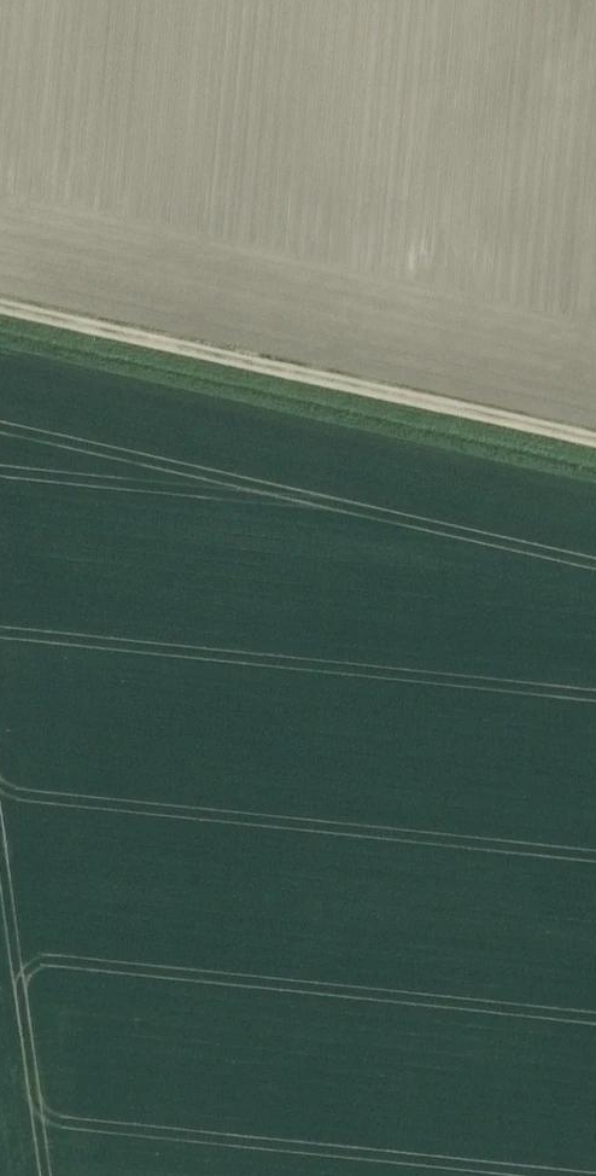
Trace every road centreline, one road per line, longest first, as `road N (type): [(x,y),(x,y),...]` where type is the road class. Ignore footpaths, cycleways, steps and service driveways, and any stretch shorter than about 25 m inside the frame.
road 1 (track): [(0,301),(595,438)]

